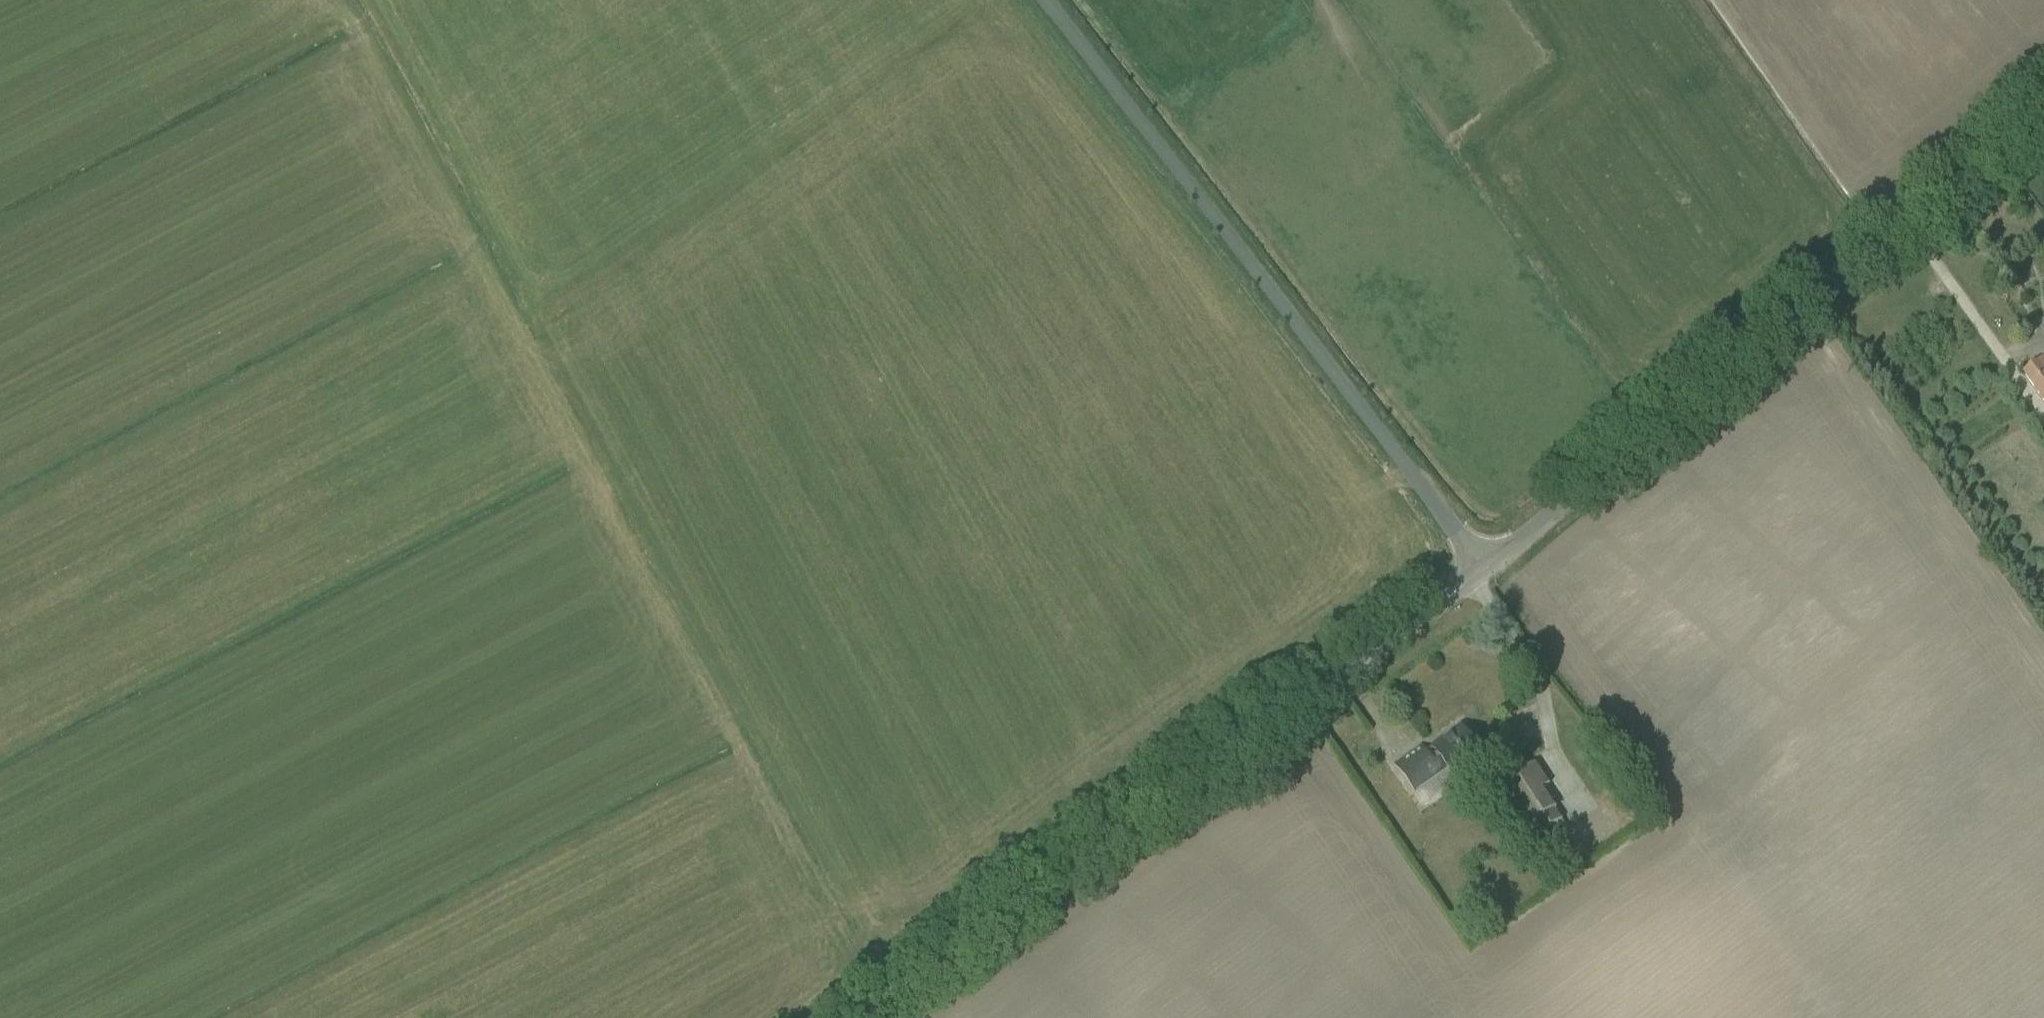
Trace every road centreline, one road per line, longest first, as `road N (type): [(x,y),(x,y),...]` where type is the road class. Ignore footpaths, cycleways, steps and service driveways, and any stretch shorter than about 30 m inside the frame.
road 1 (unclassified): [(867,1017),(1355,662),(1474,565)]
road 2 (unclassified): [(1474,565),(1840,294),(2043,129)]
road 3 (unclassified): [(1474,565),(1039,0)]

